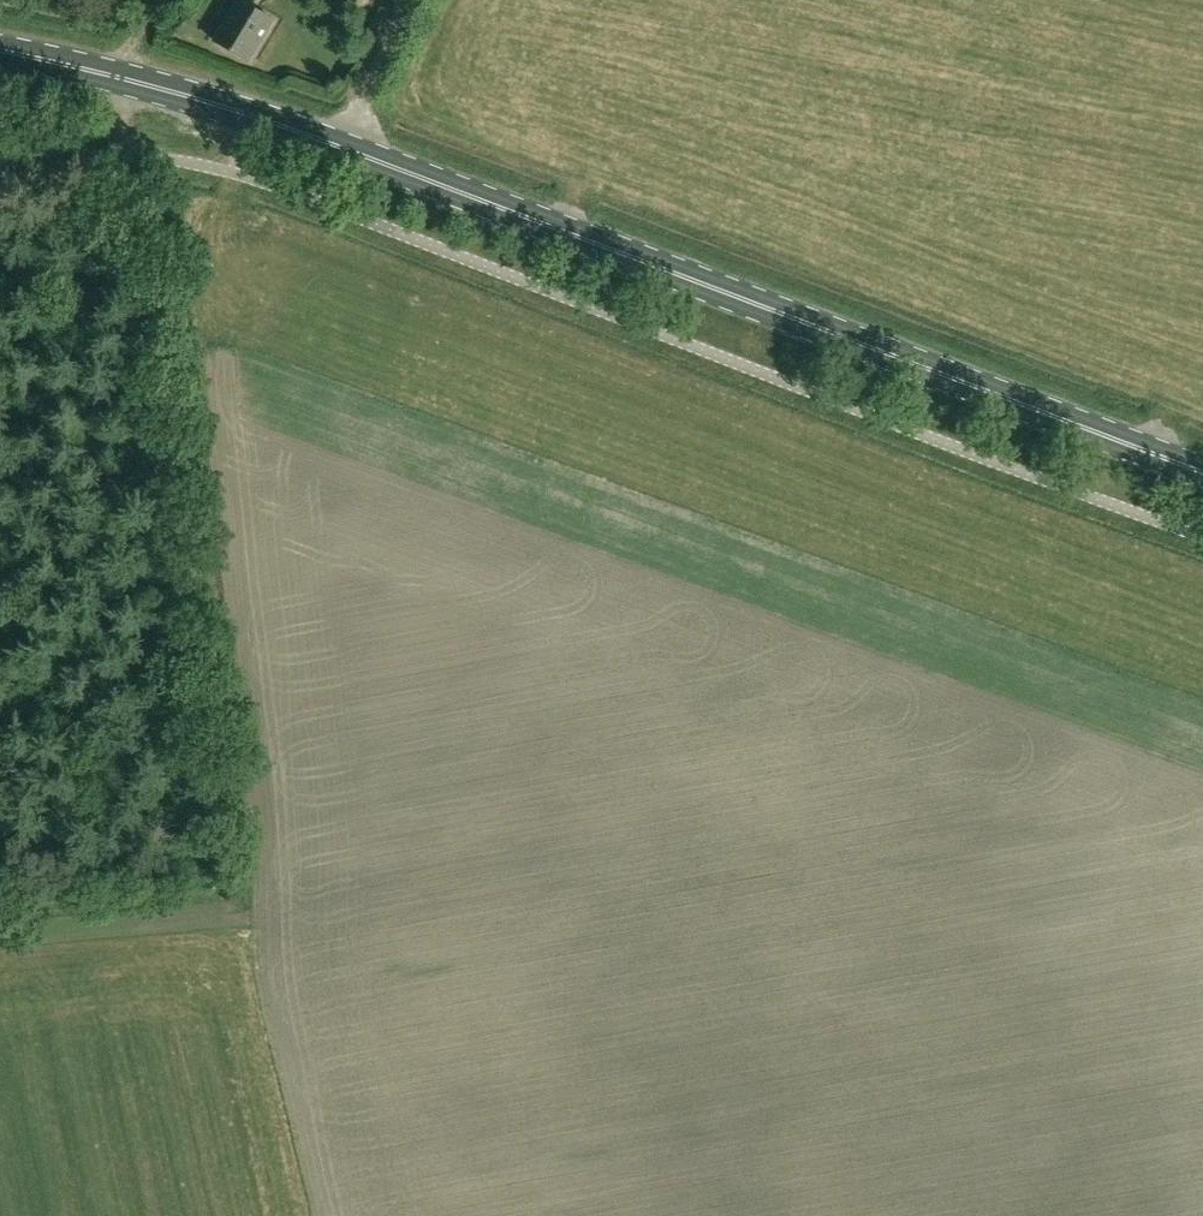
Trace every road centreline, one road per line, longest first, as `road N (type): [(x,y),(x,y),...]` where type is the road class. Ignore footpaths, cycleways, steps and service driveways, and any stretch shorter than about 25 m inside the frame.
road 1 (primary): [(1202,473),(275,123),(0,51)]

